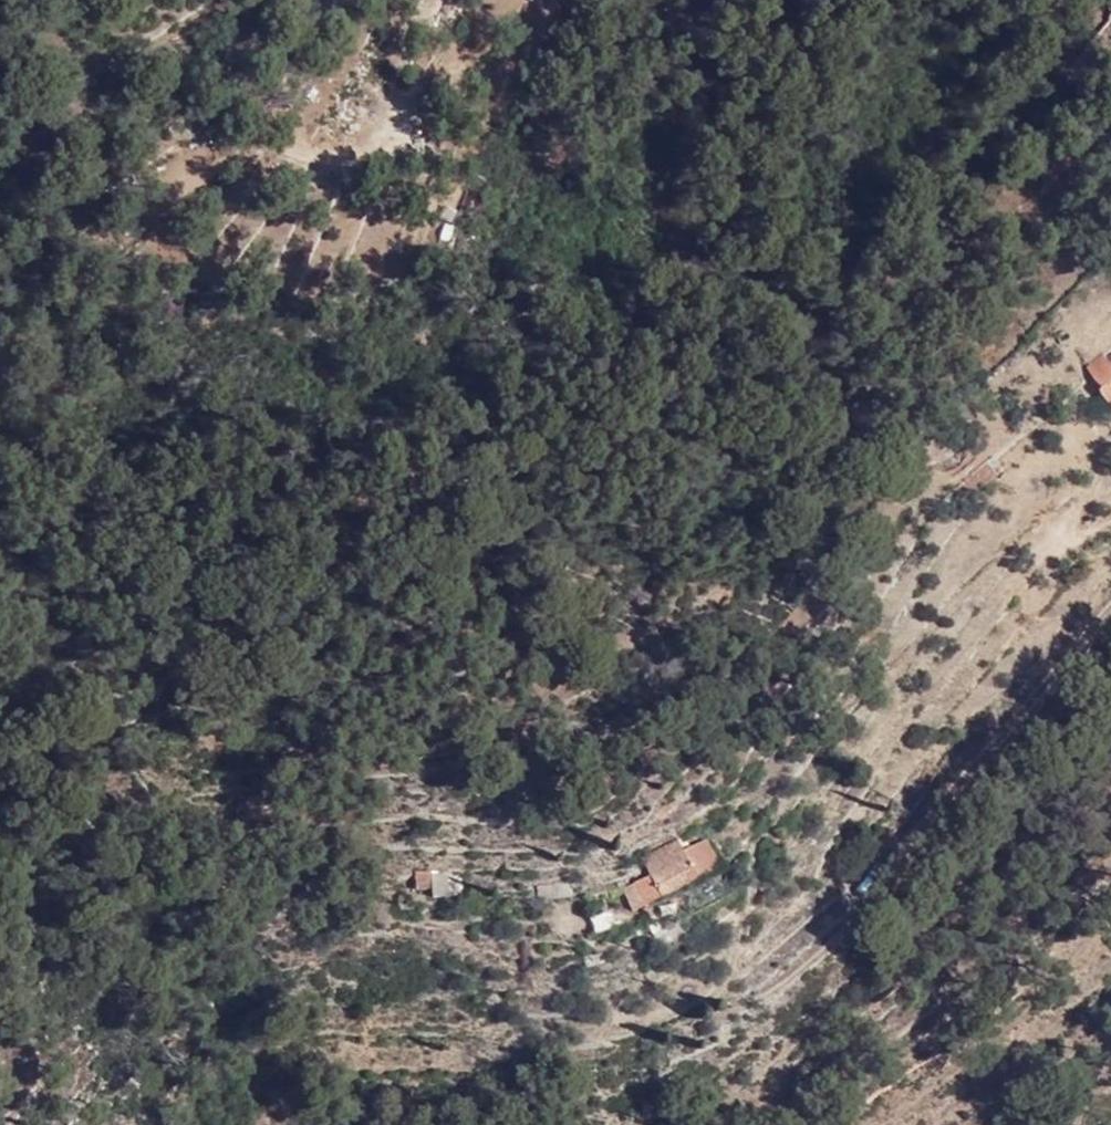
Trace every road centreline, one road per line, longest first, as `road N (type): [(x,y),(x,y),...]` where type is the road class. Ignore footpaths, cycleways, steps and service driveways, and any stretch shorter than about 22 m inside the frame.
road 1 (track): [(0,152),(164,55),(231,0)]

